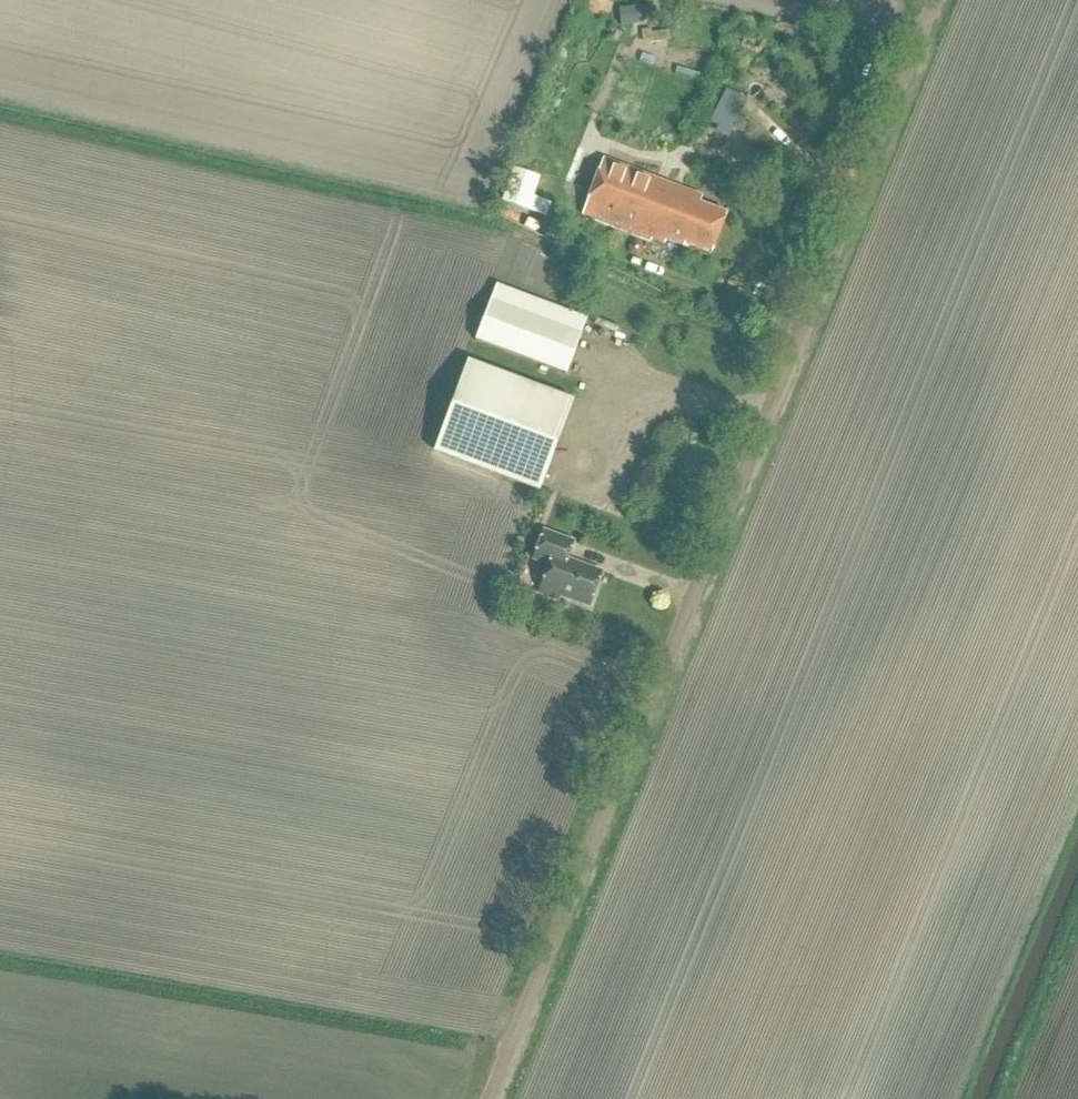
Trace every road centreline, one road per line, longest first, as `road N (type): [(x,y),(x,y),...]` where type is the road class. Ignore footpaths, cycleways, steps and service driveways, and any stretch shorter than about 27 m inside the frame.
road 1 (unclassified): [(484,1098),(933,0)]

